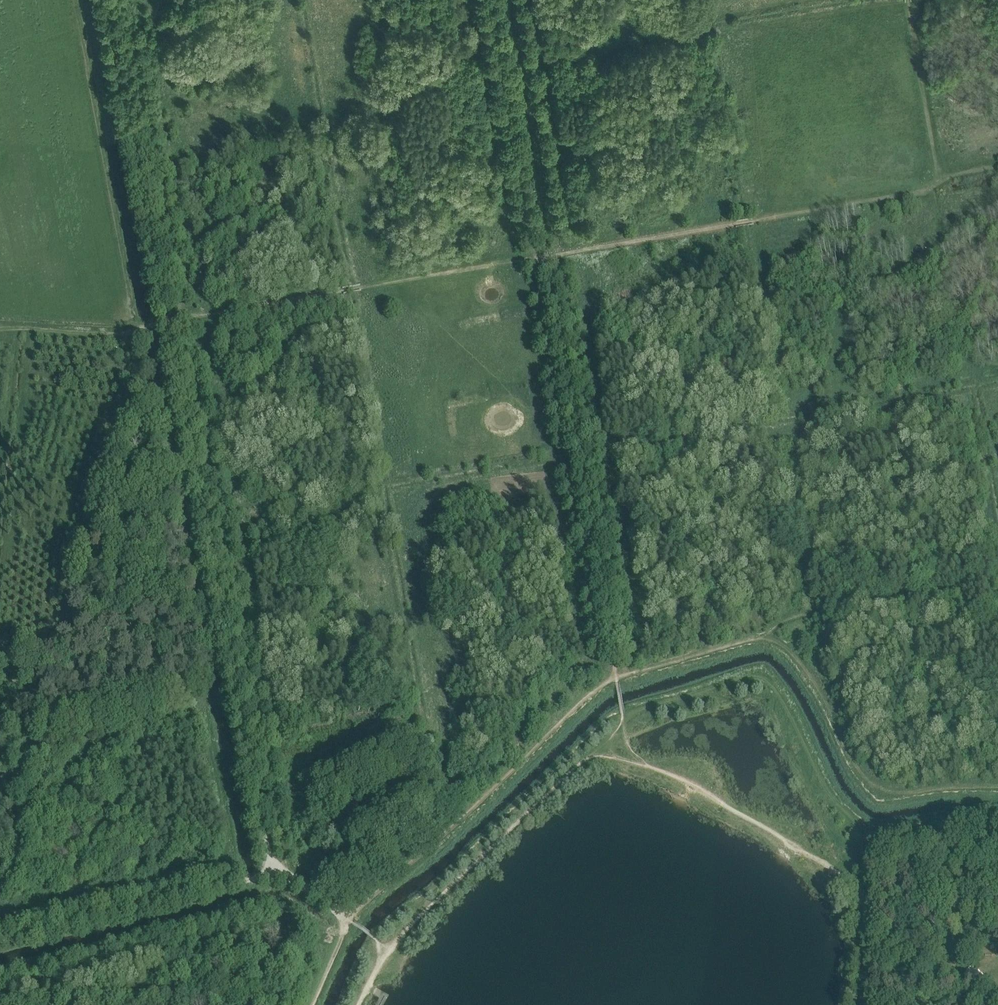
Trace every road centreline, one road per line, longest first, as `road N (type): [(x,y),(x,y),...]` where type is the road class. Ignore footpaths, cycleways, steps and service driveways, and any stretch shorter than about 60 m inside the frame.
road 1 (track): [(274,874),(165,322)]
road 2 (track): [(617,678),(593,689),(350,919),(312,1004)]
road 3 (track): [(541,256),(617,678)]
road 4 (unclassified): [(0,941),(274,874),(350,919)]
road 5 (track): [(165,322),(105,0)]
road 6 (track): [(564,253),(522,0)]

